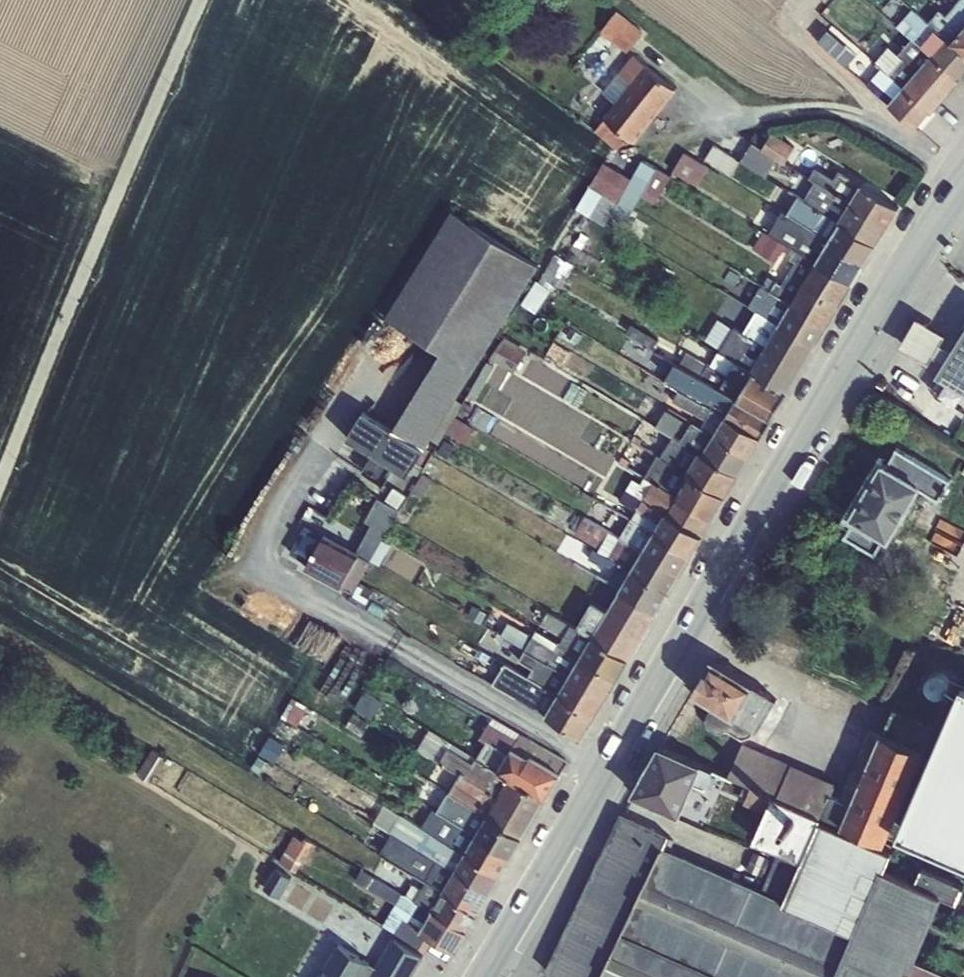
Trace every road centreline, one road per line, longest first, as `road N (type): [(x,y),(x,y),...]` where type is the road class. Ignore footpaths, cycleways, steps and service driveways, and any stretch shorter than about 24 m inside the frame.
road 1 (secondary): [(481,976),(963,180)]

